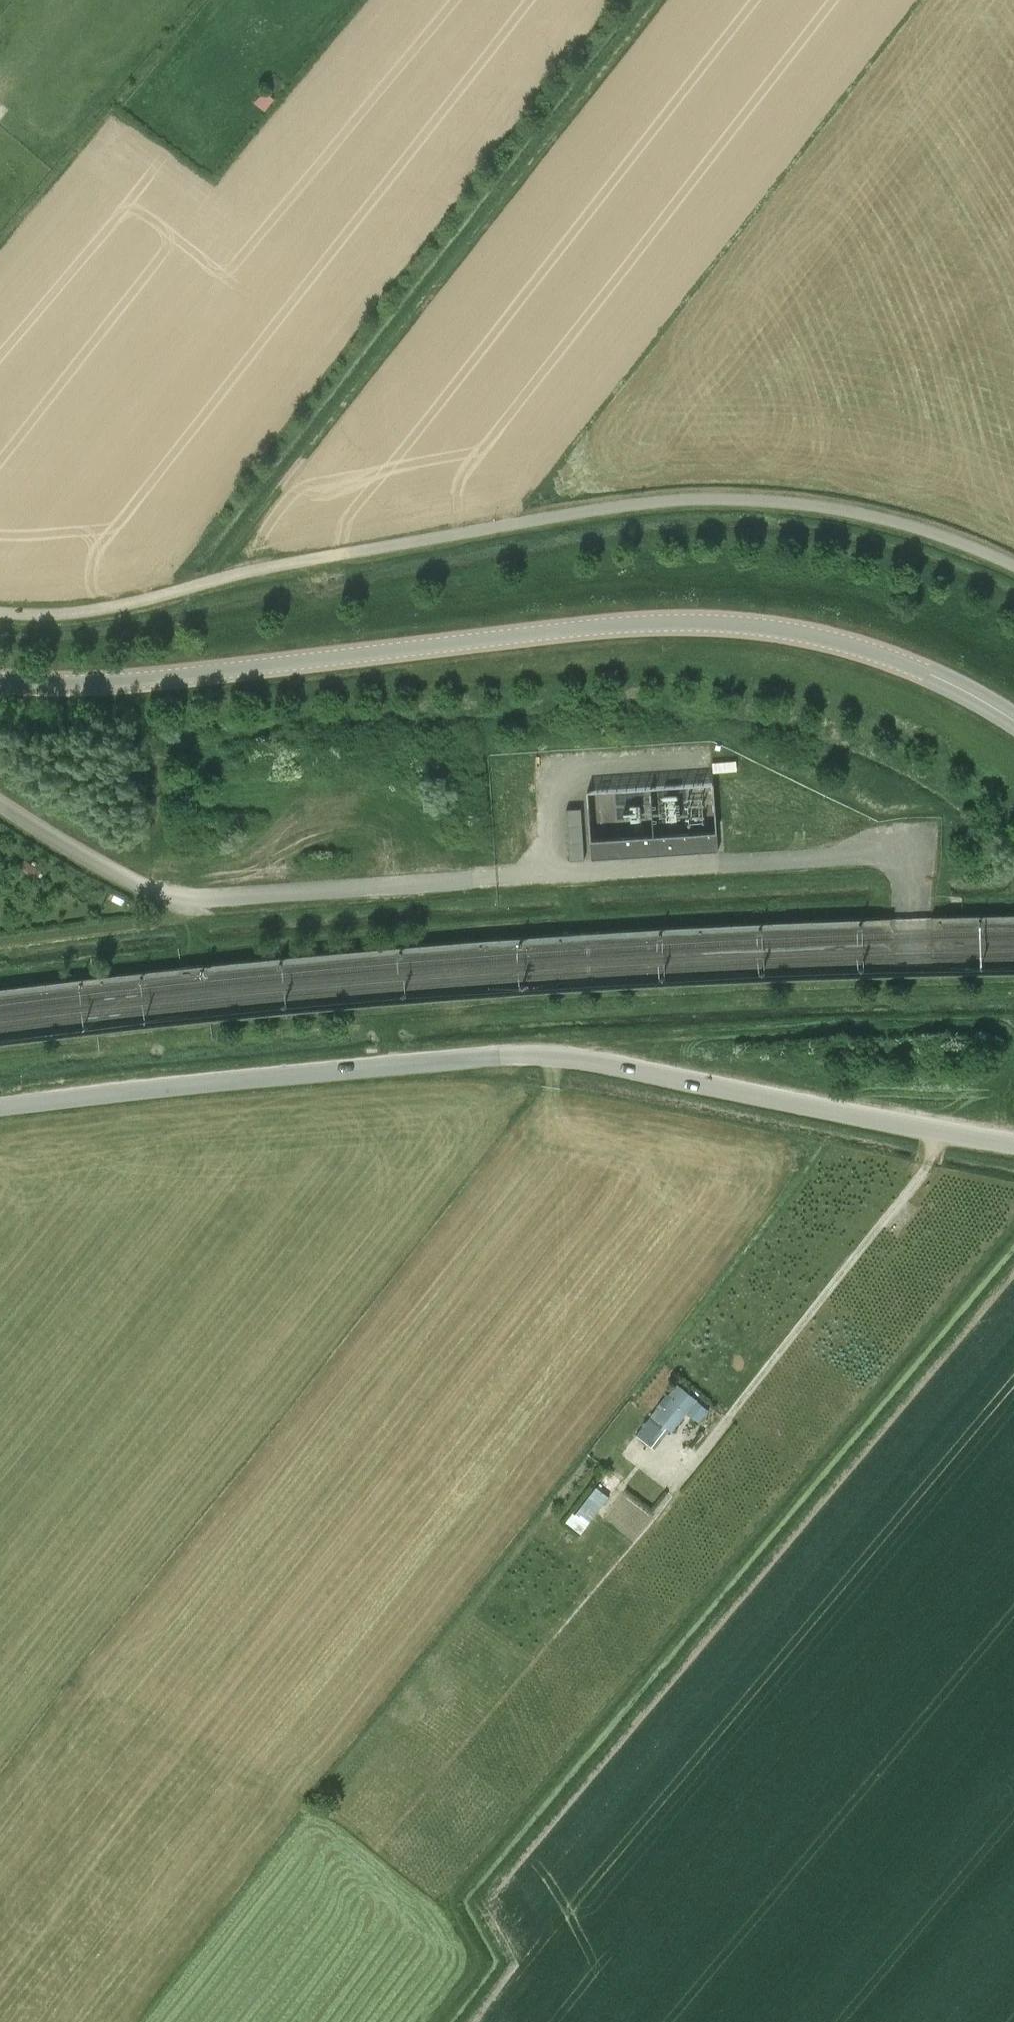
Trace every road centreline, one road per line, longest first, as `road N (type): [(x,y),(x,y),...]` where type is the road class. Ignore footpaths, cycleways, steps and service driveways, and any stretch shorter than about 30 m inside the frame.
road 1 (tertiary): [(1013,718),(949,682),(849,645),(691,622),(92,684),(0,684)]
road 2 (unclassified): [(0,1105),(532,1051),(1013,1146)]

